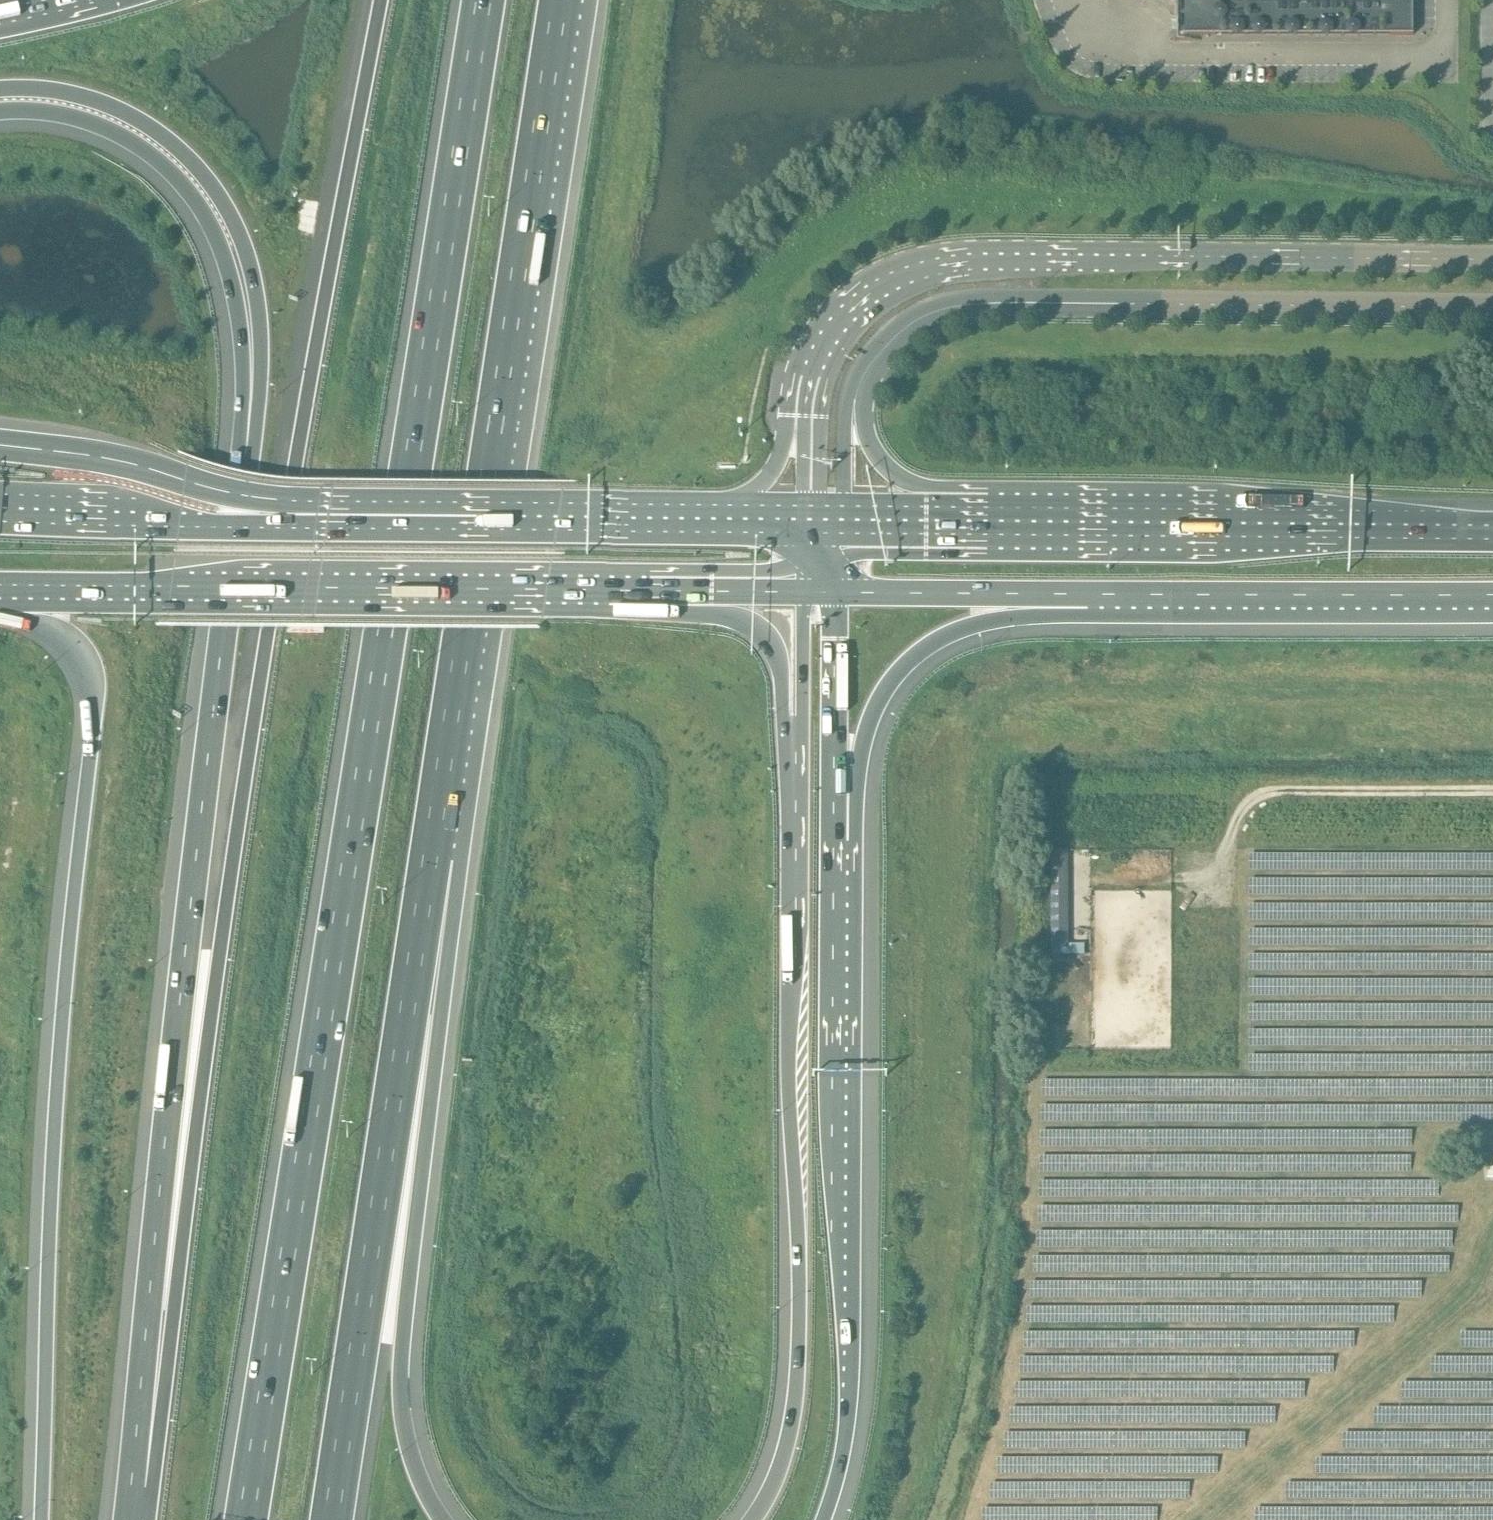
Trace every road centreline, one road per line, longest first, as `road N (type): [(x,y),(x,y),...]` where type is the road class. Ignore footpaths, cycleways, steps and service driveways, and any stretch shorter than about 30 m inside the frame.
road 1 (motorway): [(483,0),(246,1519)]
road 2 (motorway): [(382,0),(268,626),(139,1483)]
road 3 (motorway): [(247,452),(186,948),(139,1483)]
road 4 (motorway): [(11,584),(79,653),(90,716),(58,1084),(42,1519)]
road 5 (motorway): [(432,854),(562,0)]
road 6 (tertiary): [(1492,260),(1126,255),(937,262),(886,279),(845,309),(813,359),(802,416)]
road 7 (motorway): [(784,751),(798,1368),(787,1446),(752,1519)]
road 8 (motorway): [(825,1519),(850,1400),(839,1233),(841,839)]
road 9 (trunk): [(11,584),(686,590)]
road 10 (motorway): [(444,1519),(408,1438),(400,1345),(432,854)]
road 11 (motorway): [(332,1519),(432,854)]
road 12 (tertiary): [(857,384),(902,328),(964,303),(1492,306)]
road 13 (motorway): [(0,88),(42,87),(118,108),(161,132),(222,197),(252,267),(256,344),(247,452)]
road 14 (trunk): [(1492,525),(973,520)]
road 15 (motorway): [(0,111),(65,114),(113,132),(162,165),(203,212),(239,309),(247,452)]
road 16 (track): [(1492,788),(1267,788),(1238,814),(1215,876),(1083,874)]
road 17 (track): [(1492,1225),(1473,1276),(1191,1519)]
road 18 (trunk): [(712,517),(293,513)]
road 19 (trunk): [(1088,593),(1492,593)]
road 20 (motorway): [(841,839),(864,735),(909,662),(976,624),(1088,593)]
road 21 (motorway): [(293,513),(124,461),(0,444)]
road 22 (trunk): [(293,513),(219,527),(0,520)]
road 23 (motorway): [(841,839),(841,591)]
road 24 (trunk): [(841,591),(1088,593)]
road 25 (motorway): [(686,590),(758,630),(773,648),(784,751)]
road 26 (trunk): [(973,520),(875,455),(859,417),(857,384)]
road 27 (motorway): [(803,591),(802,715),(784,751)]
road 28 (trunk): [(802,416),(761,482),(712,517)]
road 29 (tertiary): [(842,519),(844,445),(857,384)]
road 30 (trunk): [(973,520),(842,519)]

